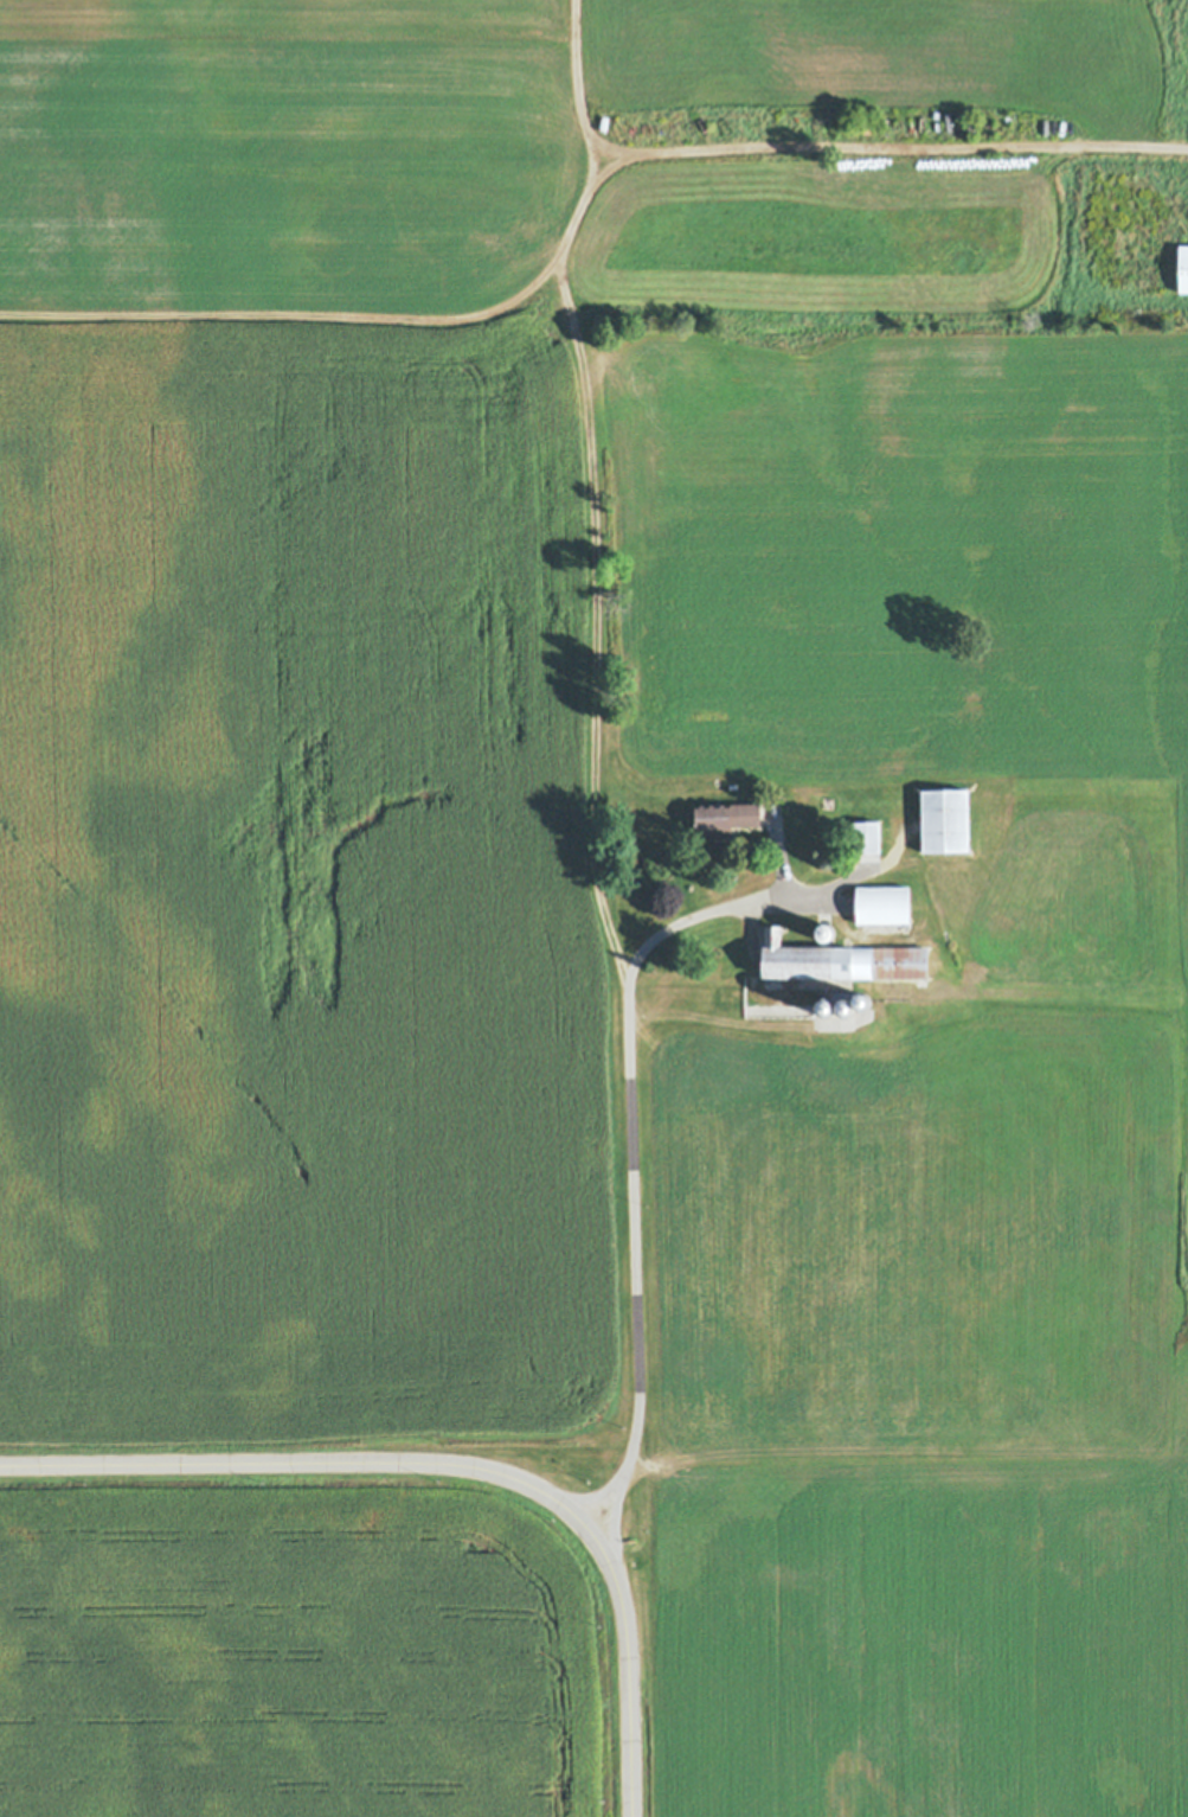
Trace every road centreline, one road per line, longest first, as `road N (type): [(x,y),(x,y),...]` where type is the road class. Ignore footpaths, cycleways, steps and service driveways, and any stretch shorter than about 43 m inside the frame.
road 1 (track): [(627,972),(598,904),(591,852),(595,500),(585,453),(587,383),(571,306),(584,193),(597,167),(618,151),(590,134),(579,116),(571,0)]
road 2 (residential): [(0,1464),(425,1460),(515,1477),(558,1501),(589,1529),(623,1608),(631,1816)]
road 3 (track): [(618,151),(1026,143),(1187,149)]

